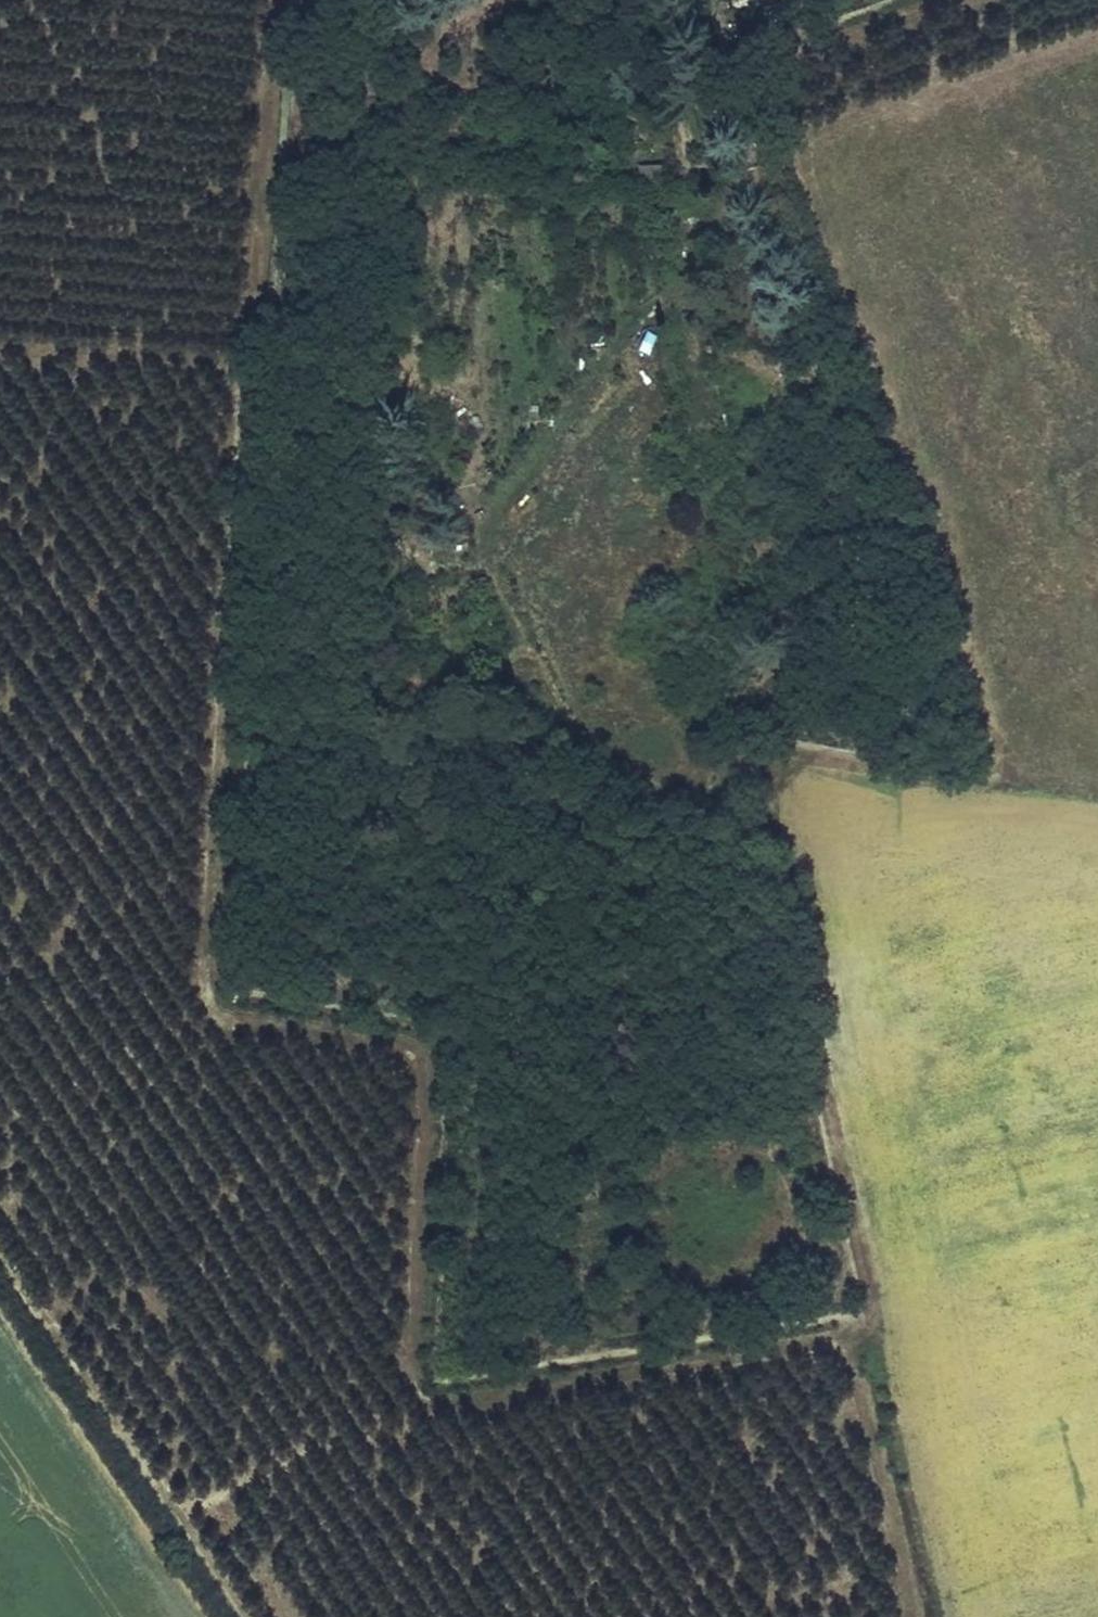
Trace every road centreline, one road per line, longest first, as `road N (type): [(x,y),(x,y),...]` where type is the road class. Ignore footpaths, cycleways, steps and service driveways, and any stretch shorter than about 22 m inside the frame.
road 1 (track): [(0,1261),(236,1616)]

